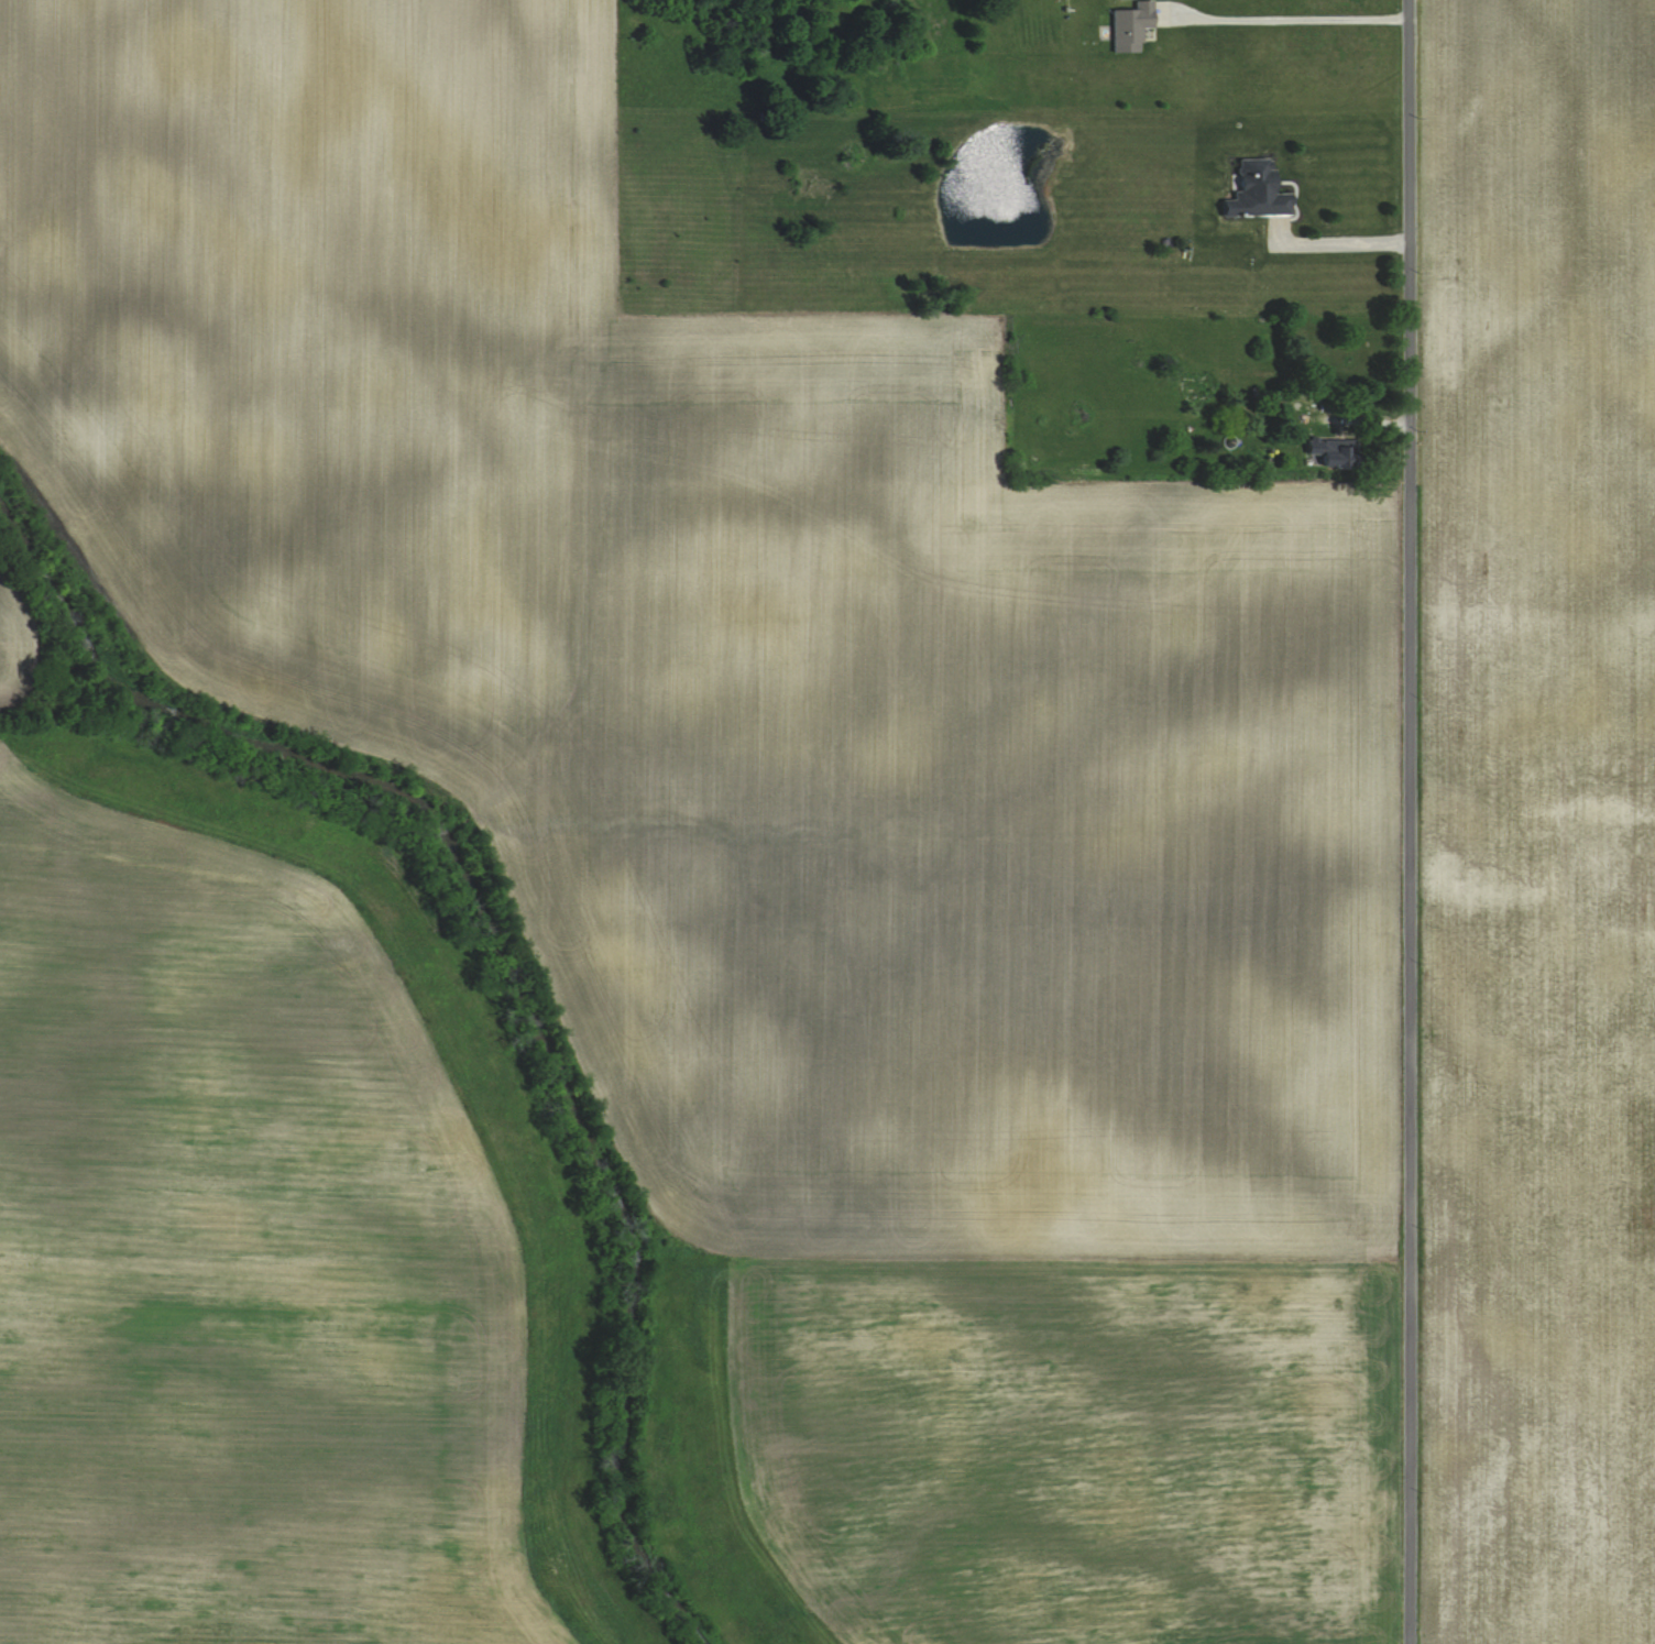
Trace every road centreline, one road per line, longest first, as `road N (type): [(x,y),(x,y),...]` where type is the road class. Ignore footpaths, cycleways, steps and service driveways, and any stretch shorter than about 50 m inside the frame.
road 1 (residential): [(1410,0),(1410,1643)]

